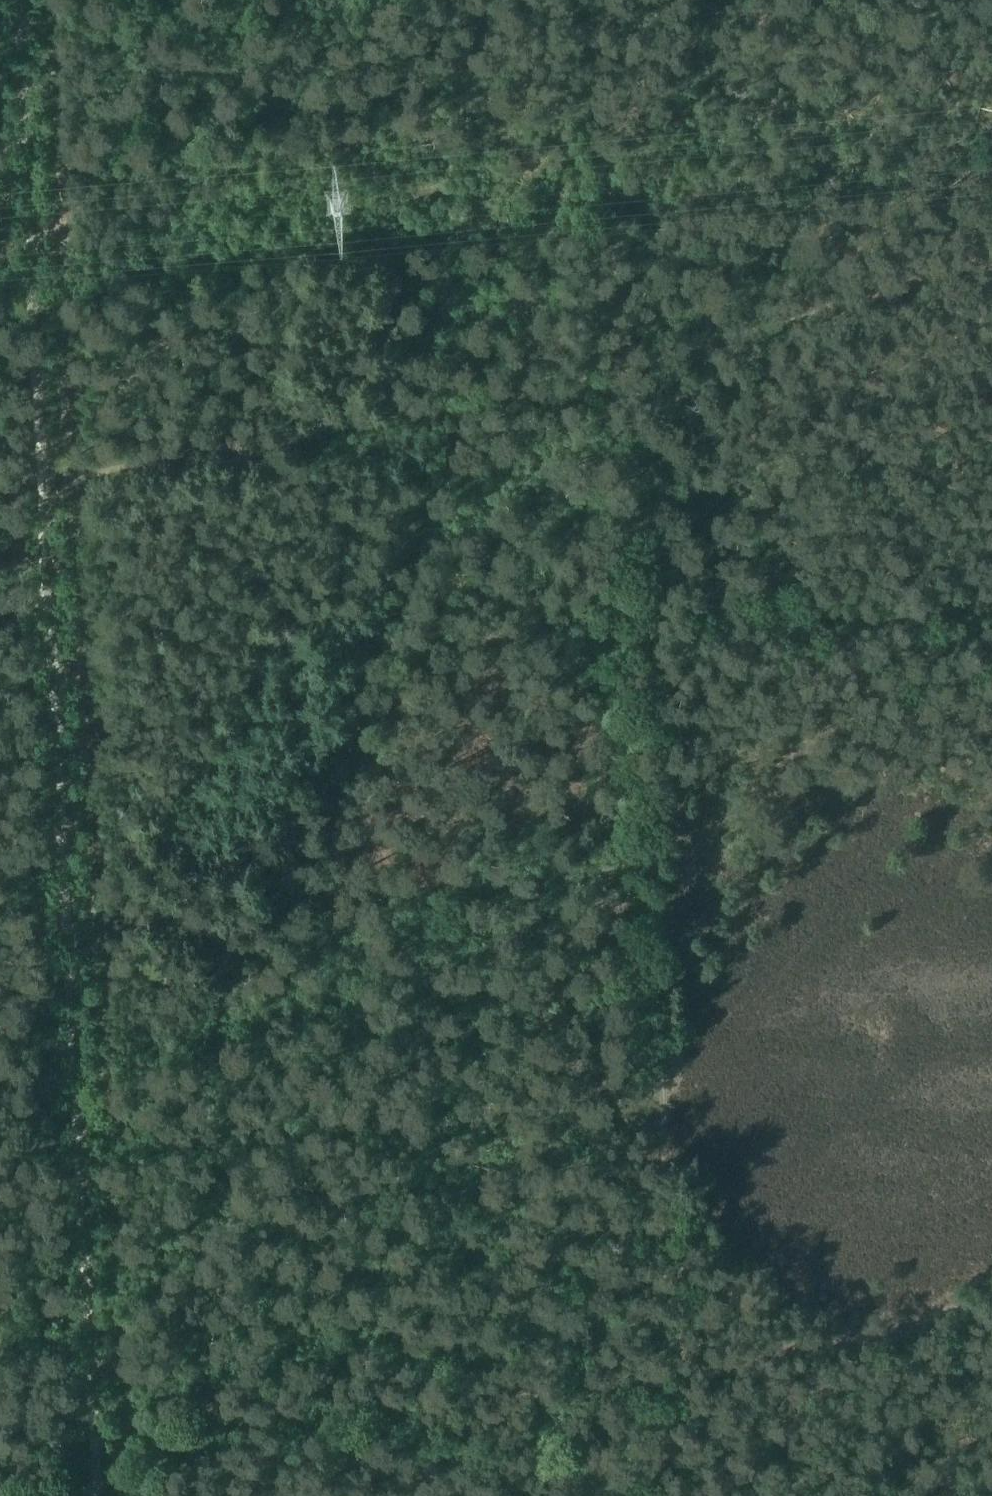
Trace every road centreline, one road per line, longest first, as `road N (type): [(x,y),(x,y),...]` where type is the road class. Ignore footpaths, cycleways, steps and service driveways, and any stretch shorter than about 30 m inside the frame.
road 1 (track): [(93,1297),(57,606)]
road 2 (track): [(647,784),(317,994),(285,998),(238,1044),(74,1104)]
road 3 (track): [(100,1414),(180,1416),(254,1385),(398,1380),(695,1340)]
road 4 (track): [(611,343),(50,477)]
road 5 (track): [(695,1340),(647,776)]
road 6 (track): [(50,477),(27,0)]
road 7 (track): [(647,776),(630,573),(636,483),(617,412),(611,343)]
road 8 (track): [(991,200),(611,343)]
road 9 (track): [(611,343),(576,0)]
road 10 (track): [(695,1340),(848,1324),(991,1279)]
road 11 (track): [(57,606),(50,477)]

